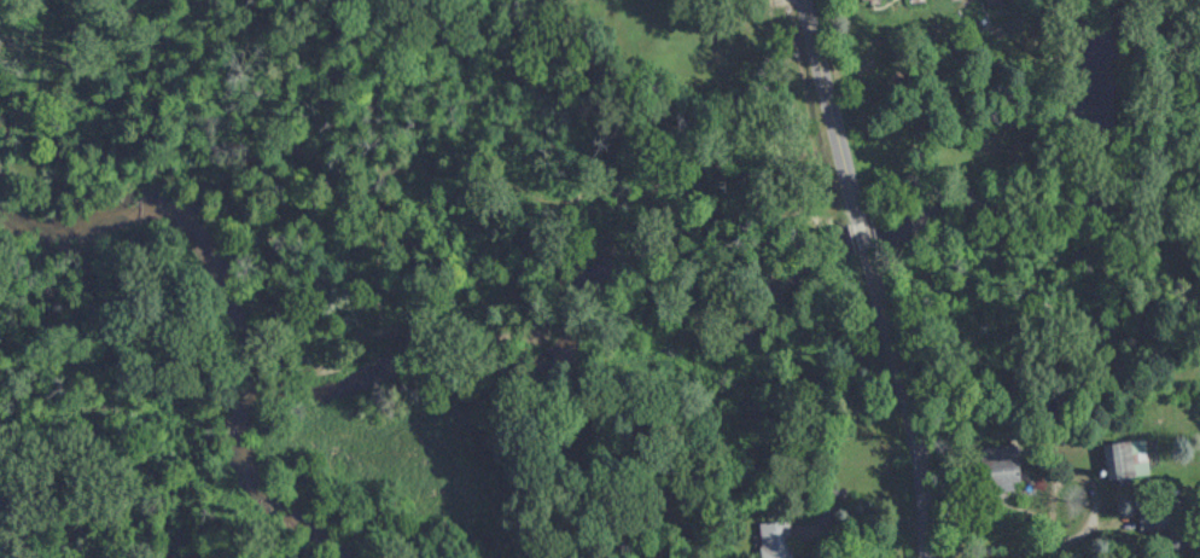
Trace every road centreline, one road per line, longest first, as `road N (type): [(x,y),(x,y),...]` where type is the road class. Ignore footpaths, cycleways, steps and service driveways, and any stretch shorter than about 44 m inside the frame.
road 1 (residential): [(937,557),(919,428),(870,238)]
road 2 (residential): [(870,238),(811,0)]

